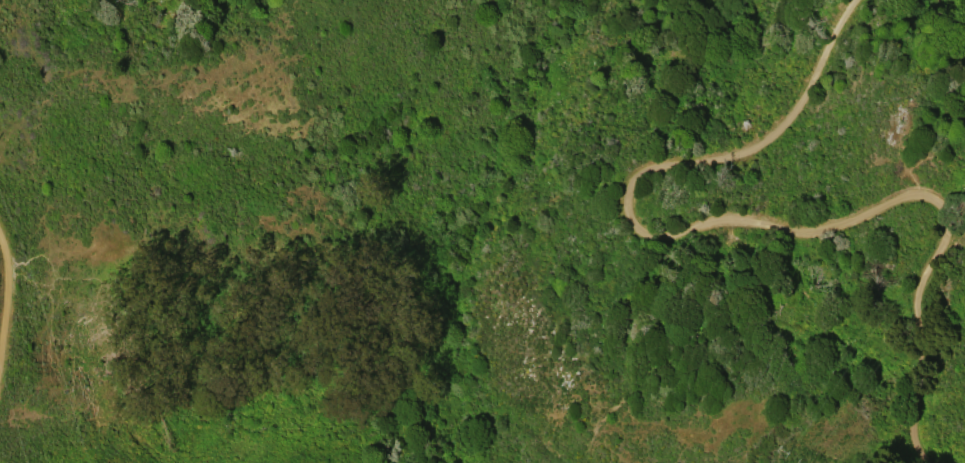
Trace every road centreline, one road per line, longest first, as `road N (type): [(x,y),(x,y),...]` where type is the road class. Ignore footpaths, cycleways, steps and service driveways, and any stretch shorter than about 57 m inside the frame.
road 1 (track): [(853,0),(802,97),(764,141),(649,168),(625,199),(631,223),(655,239),(710,220),(814,231),(908,194),(931,198),(949,214),(916,300),(916,448),(934,462)]
road 2 (track): [(0,231),(8,251),(0,369)]

